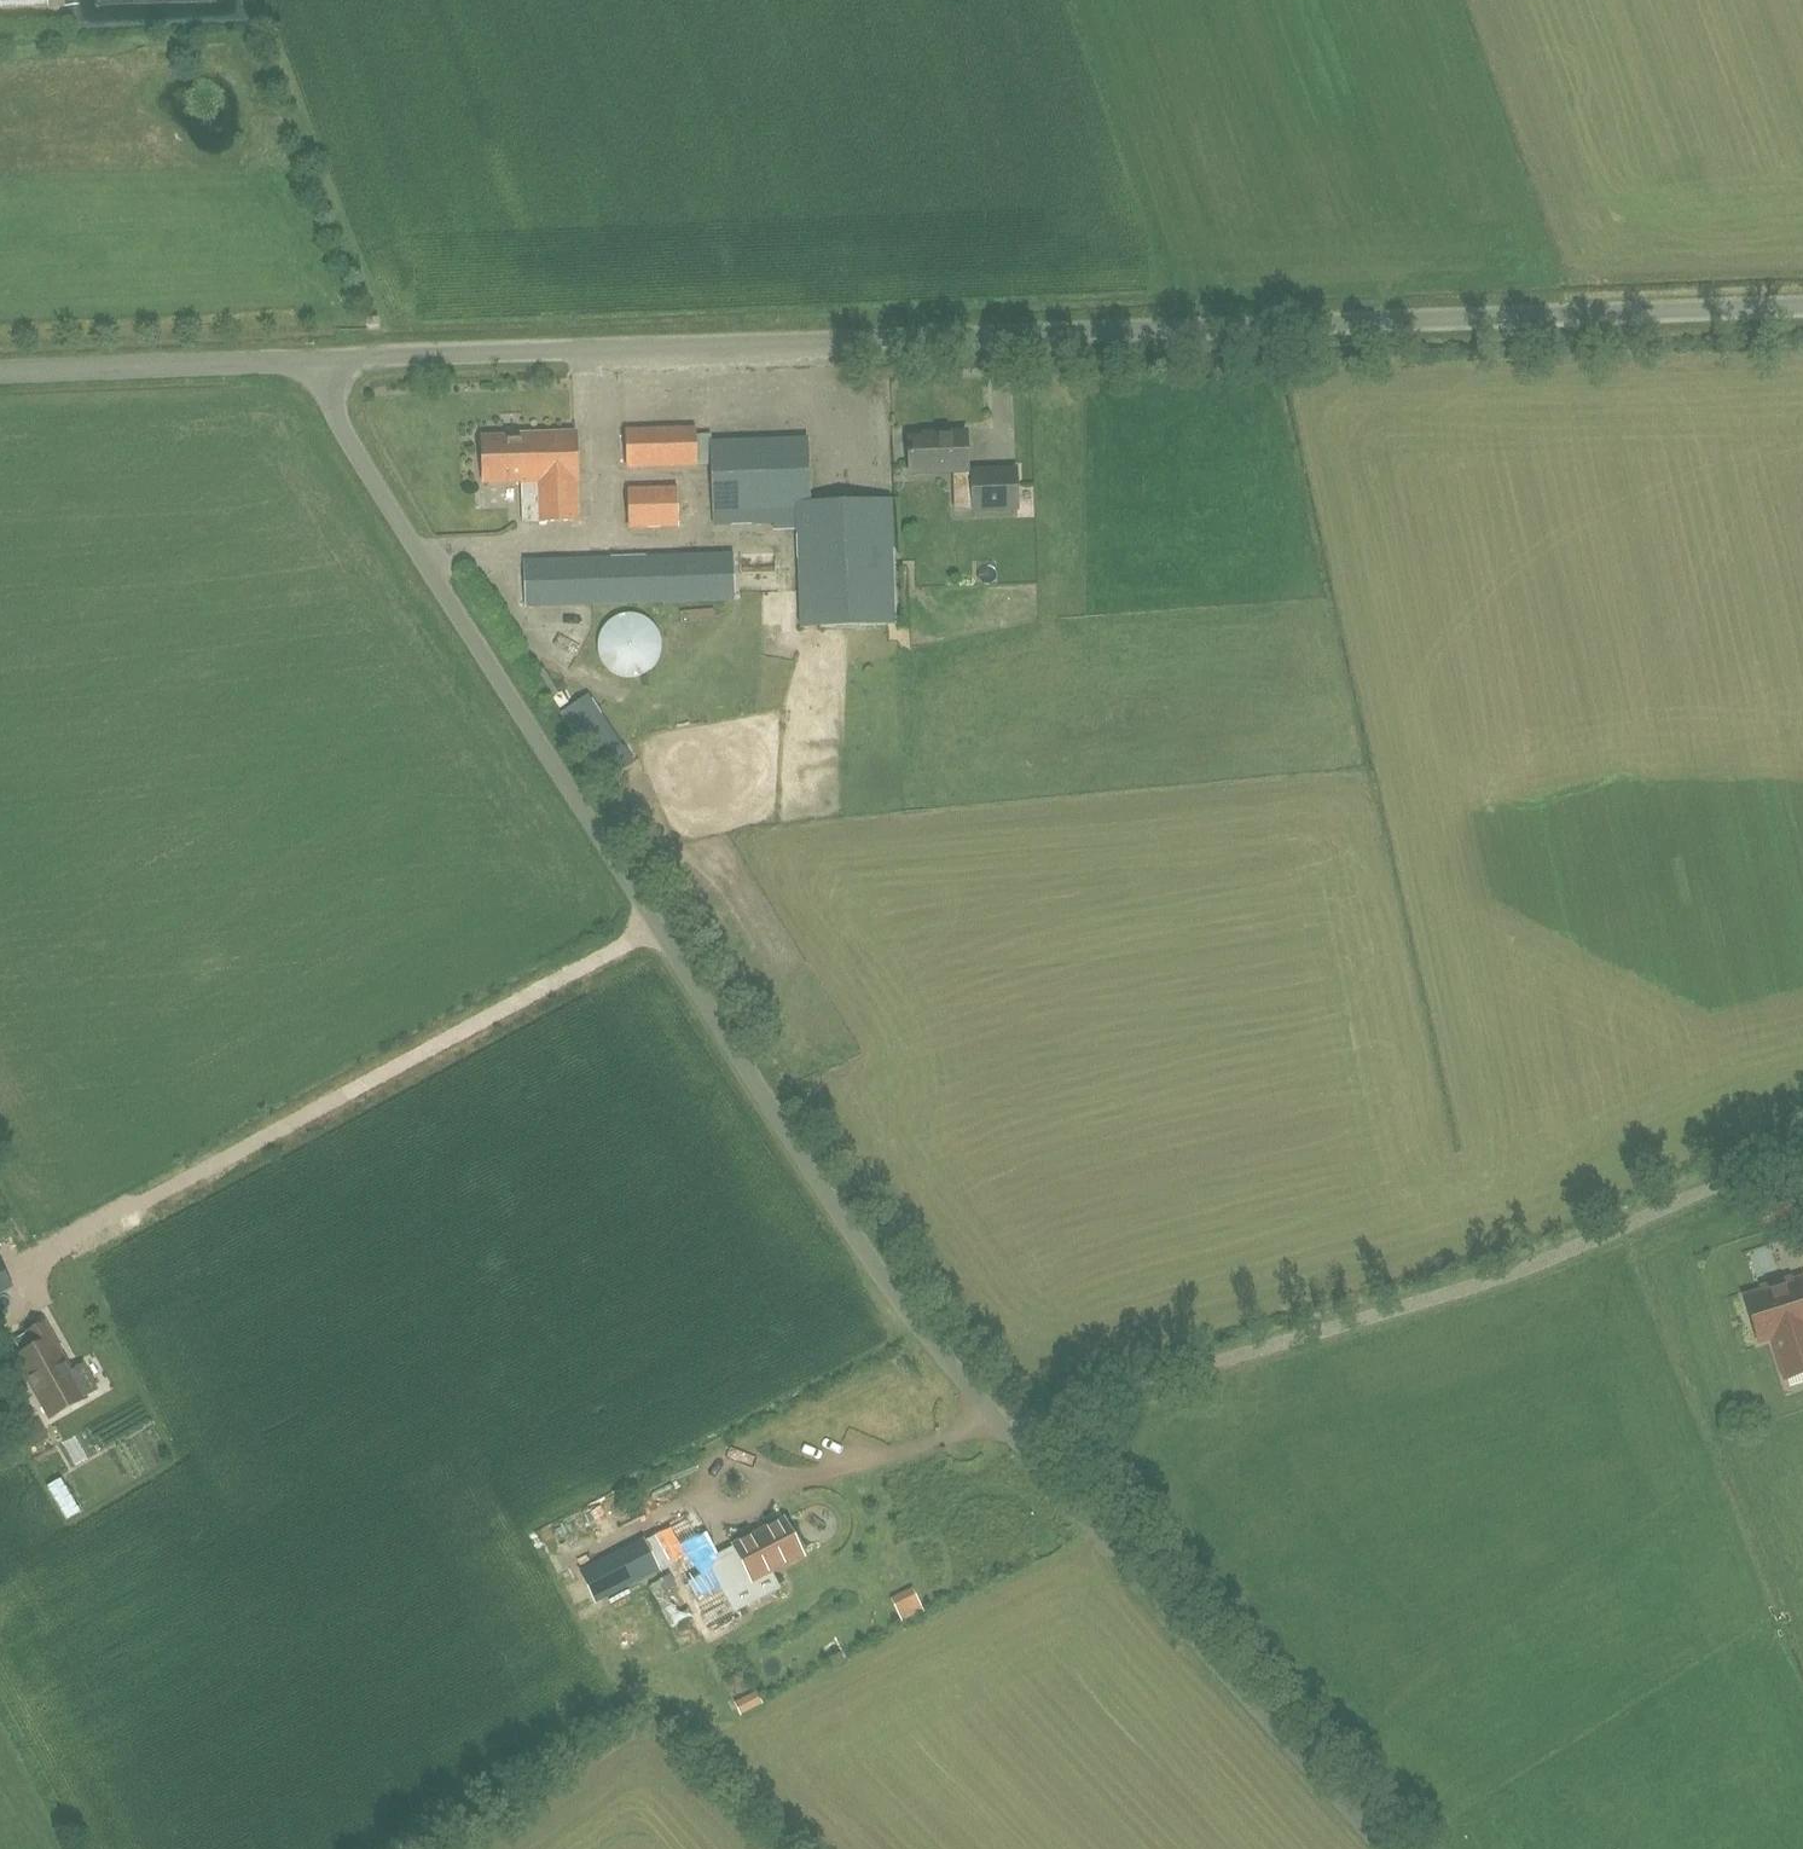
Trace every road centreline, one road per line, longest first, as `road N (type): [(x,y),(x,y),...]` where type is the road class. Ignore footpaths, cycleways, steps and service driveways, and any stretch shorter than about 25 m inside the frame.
road 1 (unclassified): [(323,363),(1802,306)]
road 2 (unclassified): [(1007,1428),(839,1200),(661,928),(341,426),(323,363)]
road 3 (unclassified): [(1007,1428),(1605,1237),(1766,1163),(1802,1156)]
road 4 (unclassified): [(1384,1848),(1007,1428)]
road 5 (unclassified): [(0,374),(323,363)]

